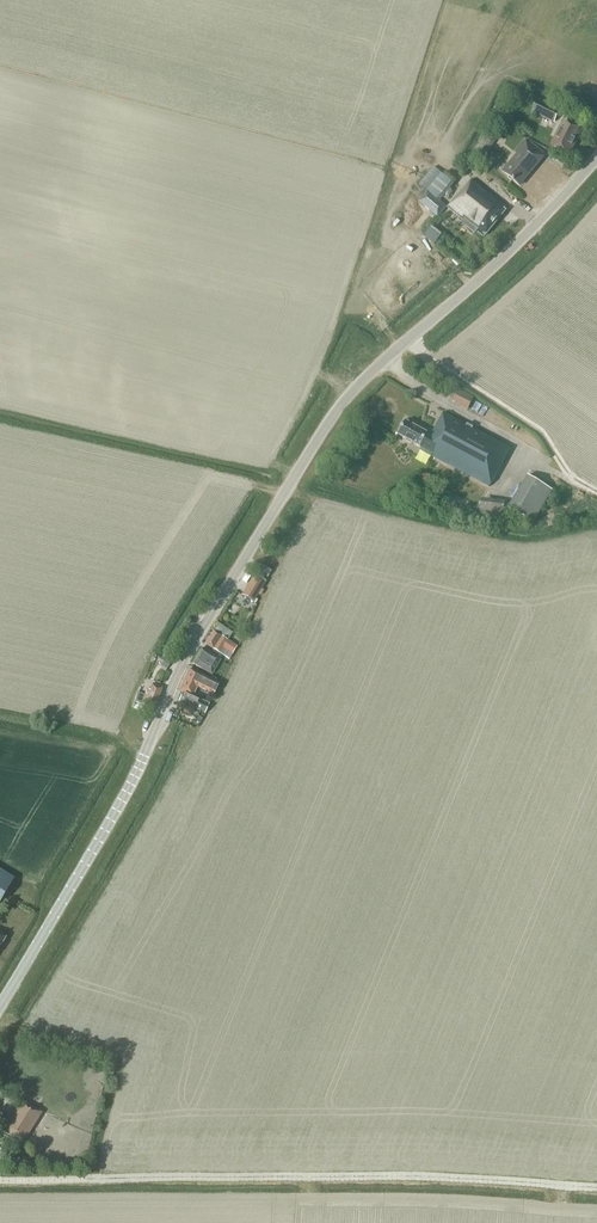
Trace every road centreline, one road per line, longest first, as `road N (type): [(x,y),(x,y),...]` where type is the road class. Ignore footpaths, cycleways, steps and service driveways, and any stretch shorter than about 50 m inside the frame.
road 1 (tertiary): [(0,1007),(147,756),(188,650),(333,415),(596,157)]
road 2 (track): [(0,1177),(419,1178),(596,1188)]

